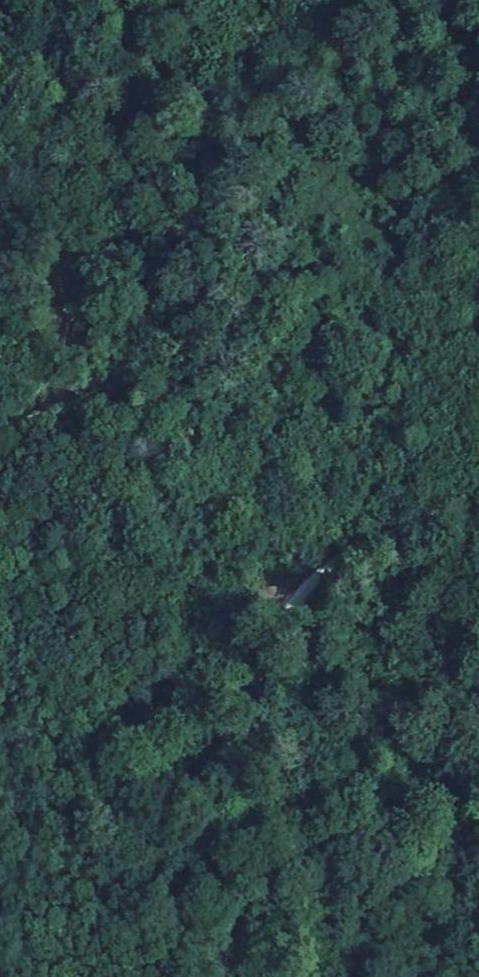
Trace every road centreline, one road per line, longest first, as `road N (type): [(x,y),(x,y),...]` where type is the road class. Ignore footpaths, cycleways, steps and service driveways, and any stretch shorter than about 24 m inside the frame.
road 1 (track): [(0,853),(172,786),(219,715),(339,592),(410,534),(478,505)]

